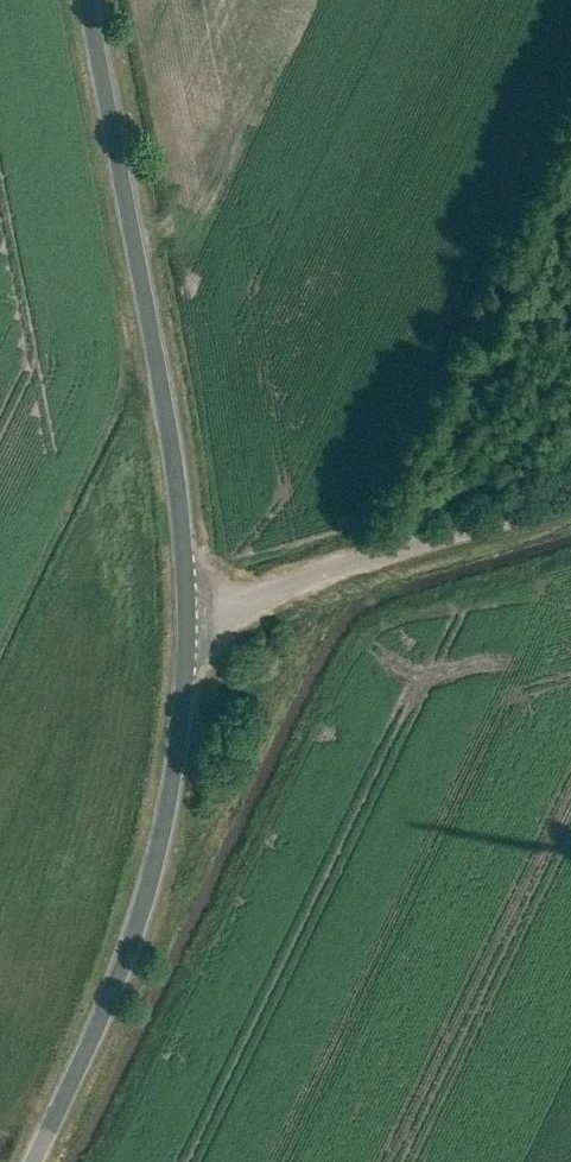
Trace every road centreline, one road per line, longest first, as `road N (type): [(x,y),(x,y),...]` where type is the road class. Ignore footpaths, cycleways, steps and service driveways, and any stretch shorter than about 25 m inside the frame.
road 1 (tertiary): [(92,0),(183,490),(192,611)]
road 2 (tertiary): [(192,611),(100,1045),(43,1161)]
road 3 (unclassified): [(192,611),(570,498)]

